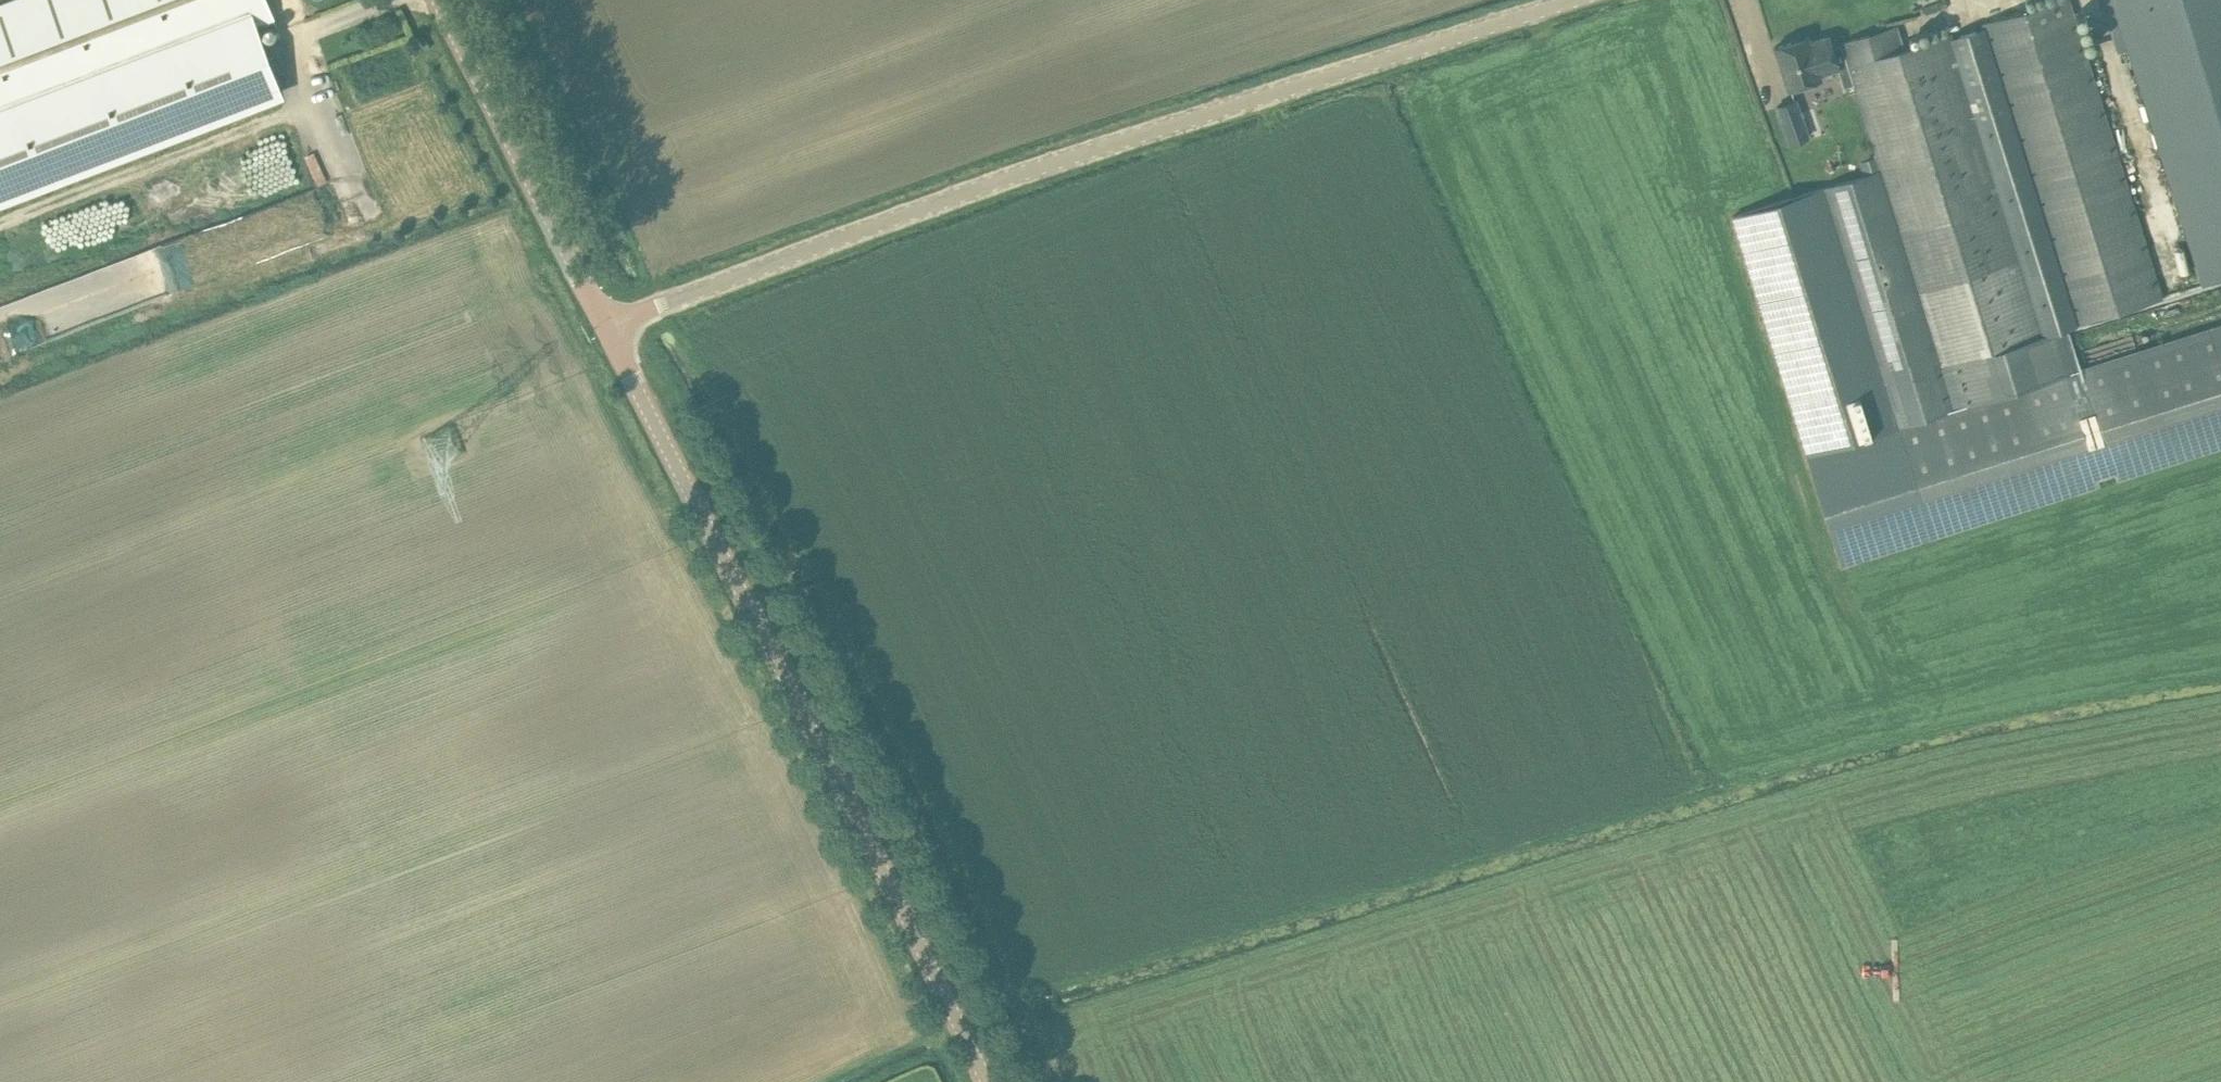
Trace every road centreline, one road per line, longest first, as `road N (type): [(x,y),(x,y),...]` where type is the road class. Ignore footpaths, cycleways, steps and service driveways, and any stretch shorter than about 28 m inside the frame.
road 1 (unclassified): [(608,327),(1042,168),(1573,0)]
road 2 (tertiary): [(990,1081),(608,327)]
road 3 (tertiary): [(608,327),(445,0)]

